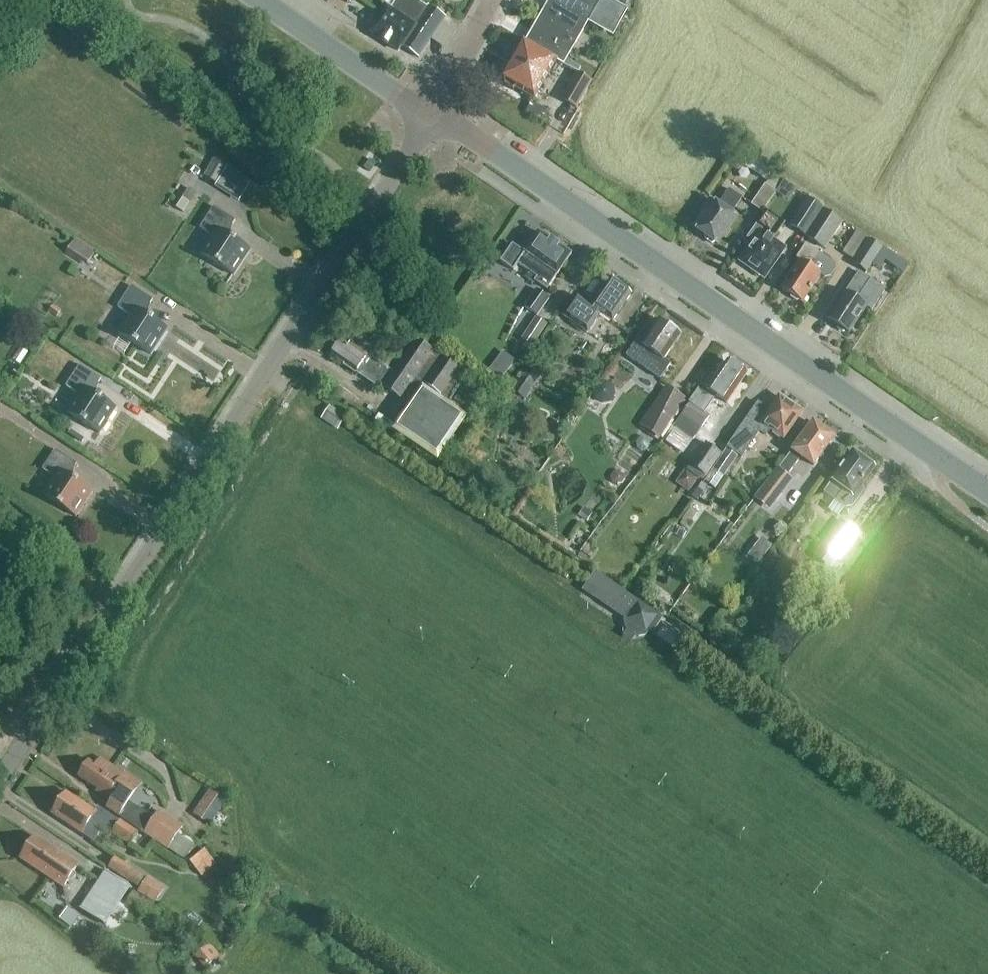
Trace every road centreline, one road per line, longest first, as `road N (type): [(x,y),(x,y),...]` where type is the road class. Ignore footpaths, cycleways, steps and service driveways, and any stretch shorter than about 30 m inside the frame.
road 1 (unclassified): [(0,780),(431,113)]
road 2 (secondary): [(987,493),(431,113)]
road 3 (secondary): [(431,113),(261,0)]
road 4 (residential): [(431,113),(494,0)]

